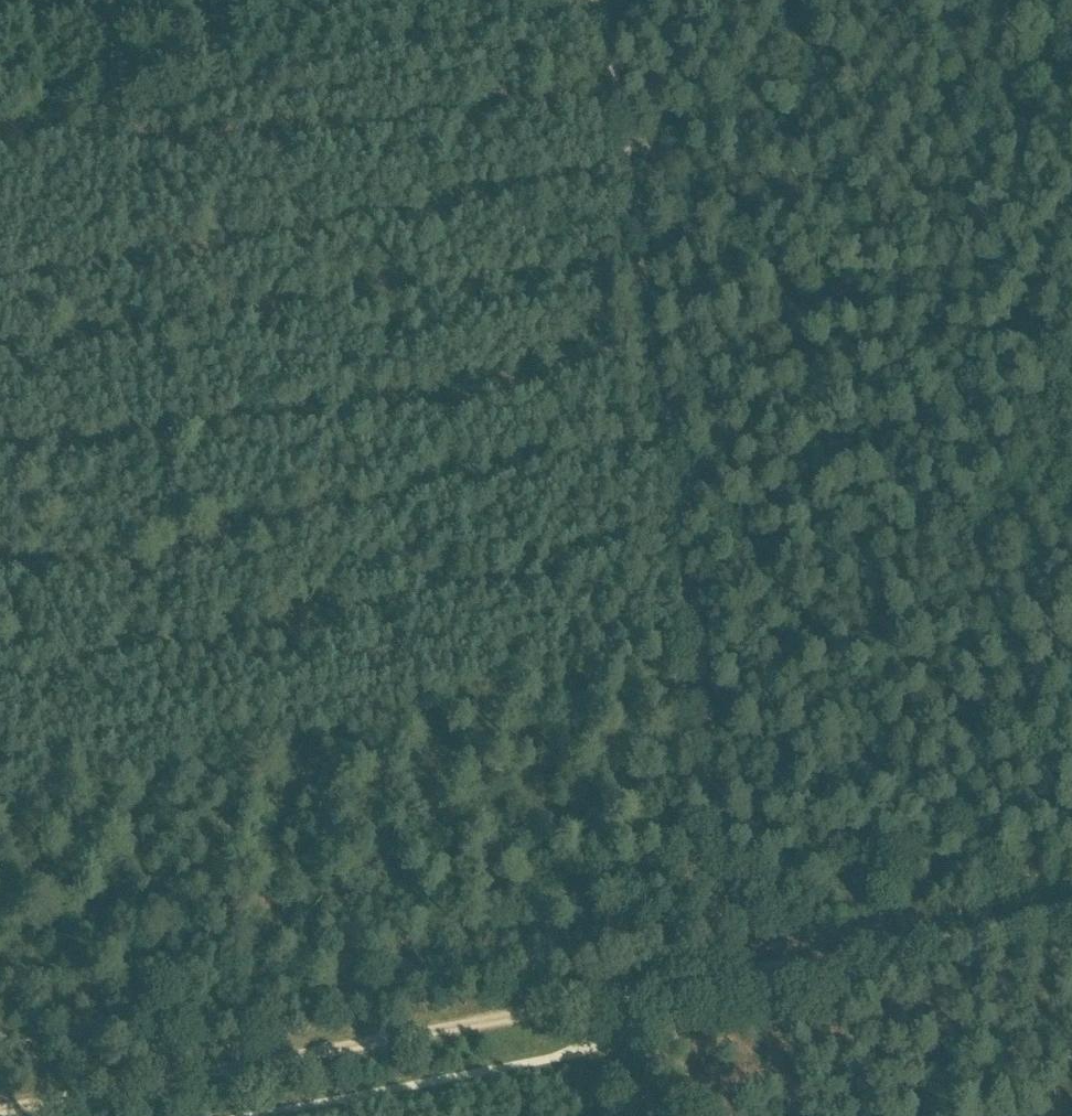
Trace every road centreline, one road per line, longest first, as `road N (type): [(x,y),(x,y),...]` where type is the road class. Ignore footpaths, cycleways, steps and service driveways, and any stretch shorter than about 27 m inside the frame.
road 1 (track): [(0,1108),(1071,918)]
road 2 (track): [(740,988),(605,12)]
road 3 (track): [(605,12),(0,158)]

